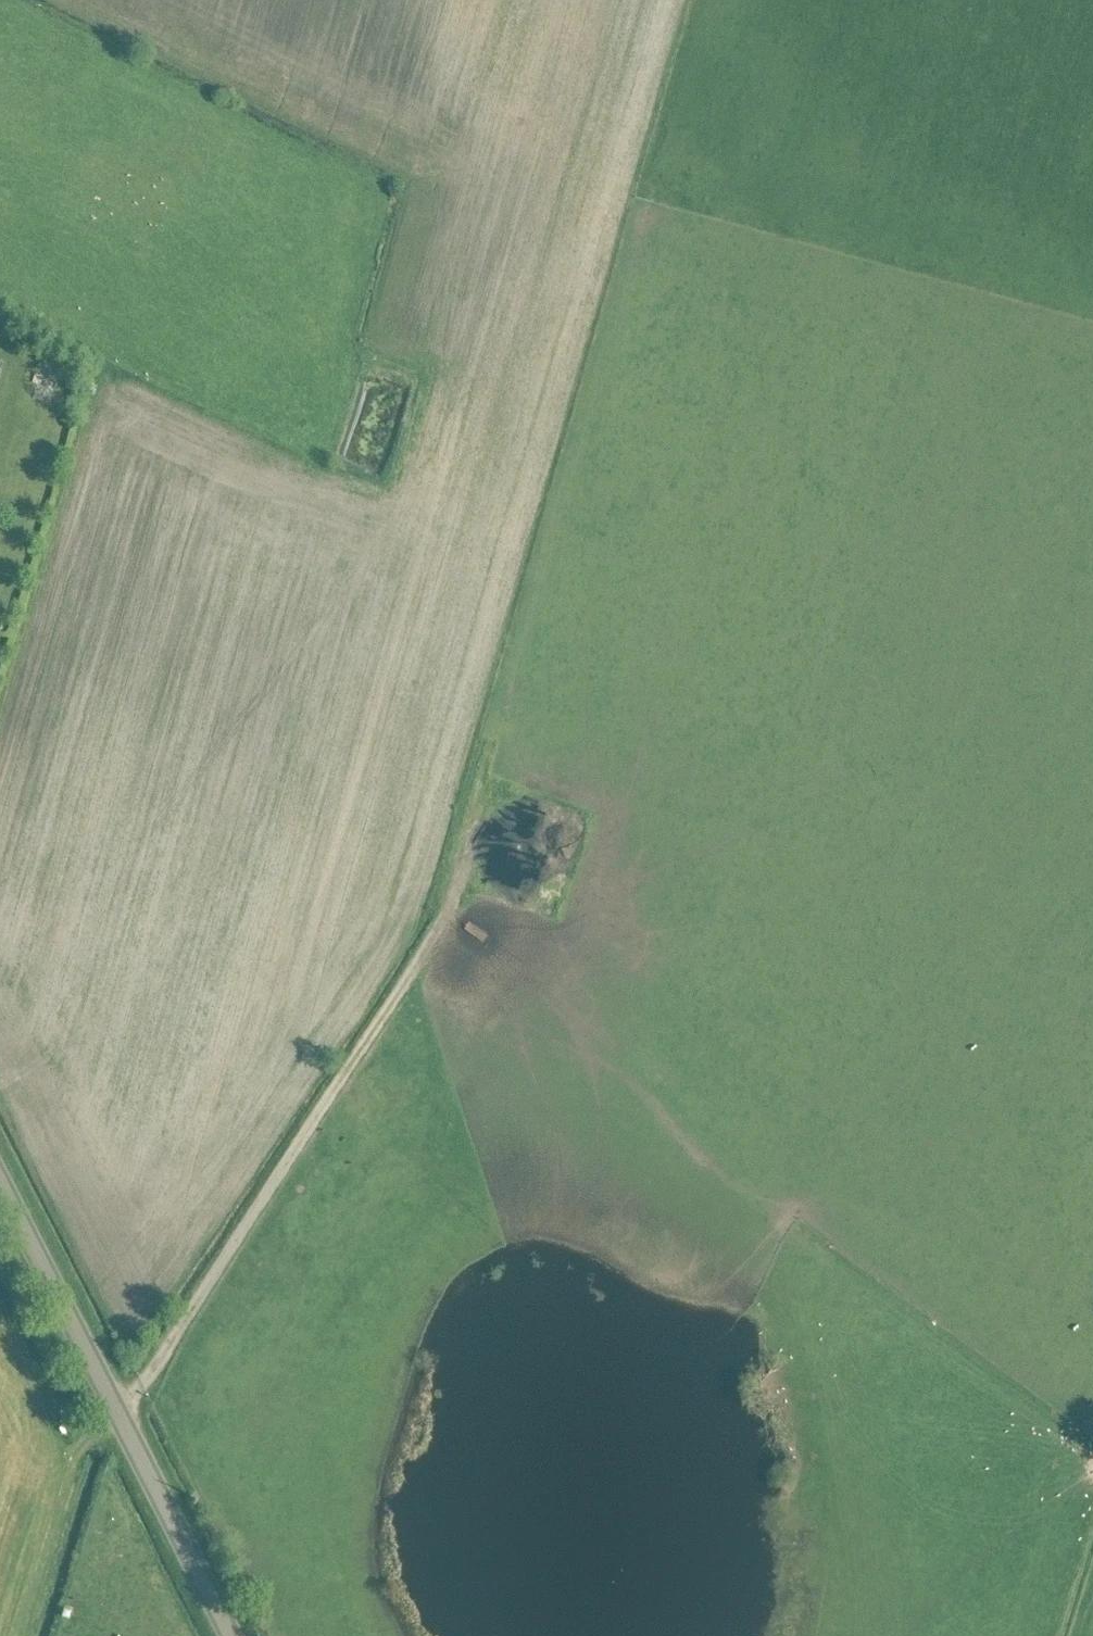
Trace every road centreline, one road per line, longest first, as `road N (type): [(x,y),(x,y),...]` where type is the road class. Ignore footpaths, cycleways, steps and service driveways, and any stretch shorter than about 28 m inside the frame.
road 1 (tertiary): [(230,1635),(0,1186)]
road 2 (track): [(115,1412),(67,1468),(22,1635)]

